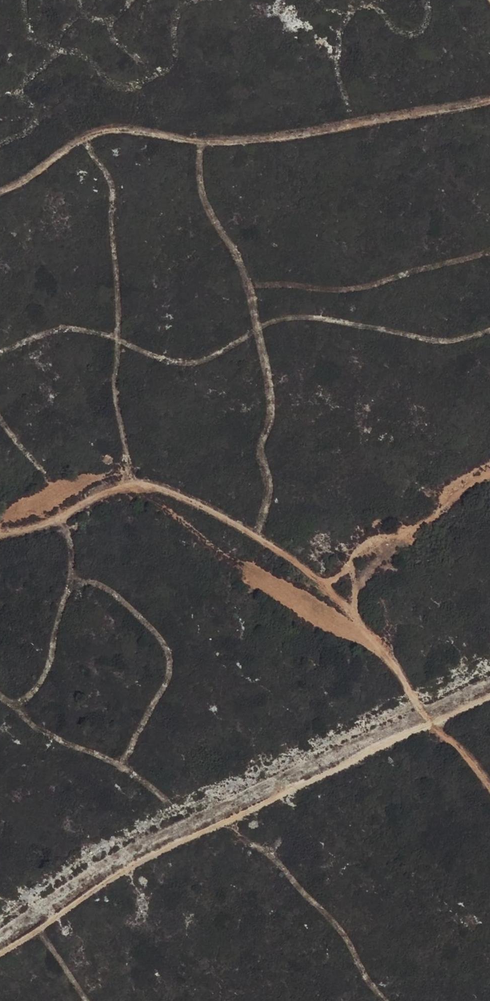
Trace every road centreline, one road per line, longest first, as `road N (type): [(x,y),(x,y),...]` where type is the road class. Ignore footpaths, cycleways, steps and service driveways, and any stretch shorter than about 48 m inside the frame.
road 1 (track): [(0,526),(35,524),(119,483),(148,480),(241,526),(343,596),(489,785)]
road 2 (track): [(0,957),(138,859),(489,703)]
road 3 (track): [(0,190),(82,138),(119,128),(212,140),(279,137),(489,98)]
road 4 (track): [(489,475),(447,495),(435,519),(369,545),(324,582)]

